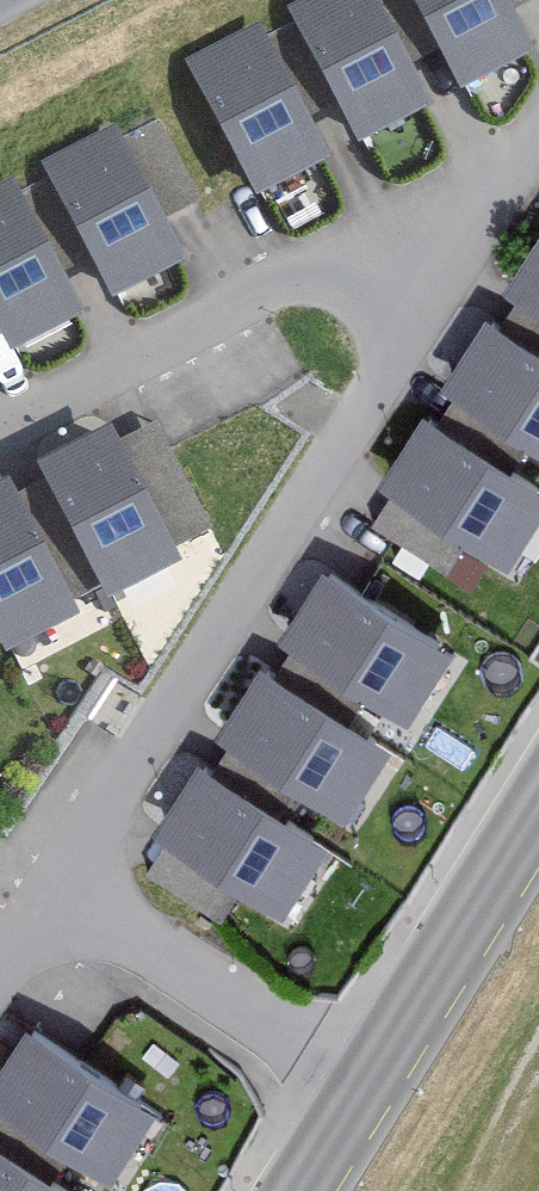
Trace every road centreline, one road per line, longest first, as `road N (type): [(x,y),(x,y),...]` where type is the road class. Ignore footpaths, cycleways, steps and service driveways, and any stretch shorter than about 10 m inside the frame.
road 1 (residential): [(48,897),(448,272)]
road 2 (residential): [(448,272),(340,274),(262,291),(0,431)]
road 3 (residential): [(355,1082),(48,897)]
road 4 (secondary): [(355,1082),(538,796)]
road 5 (residential): [(448,272),(538,125)]
road 6 (secondary): [(287,1190),(355,1082)]

